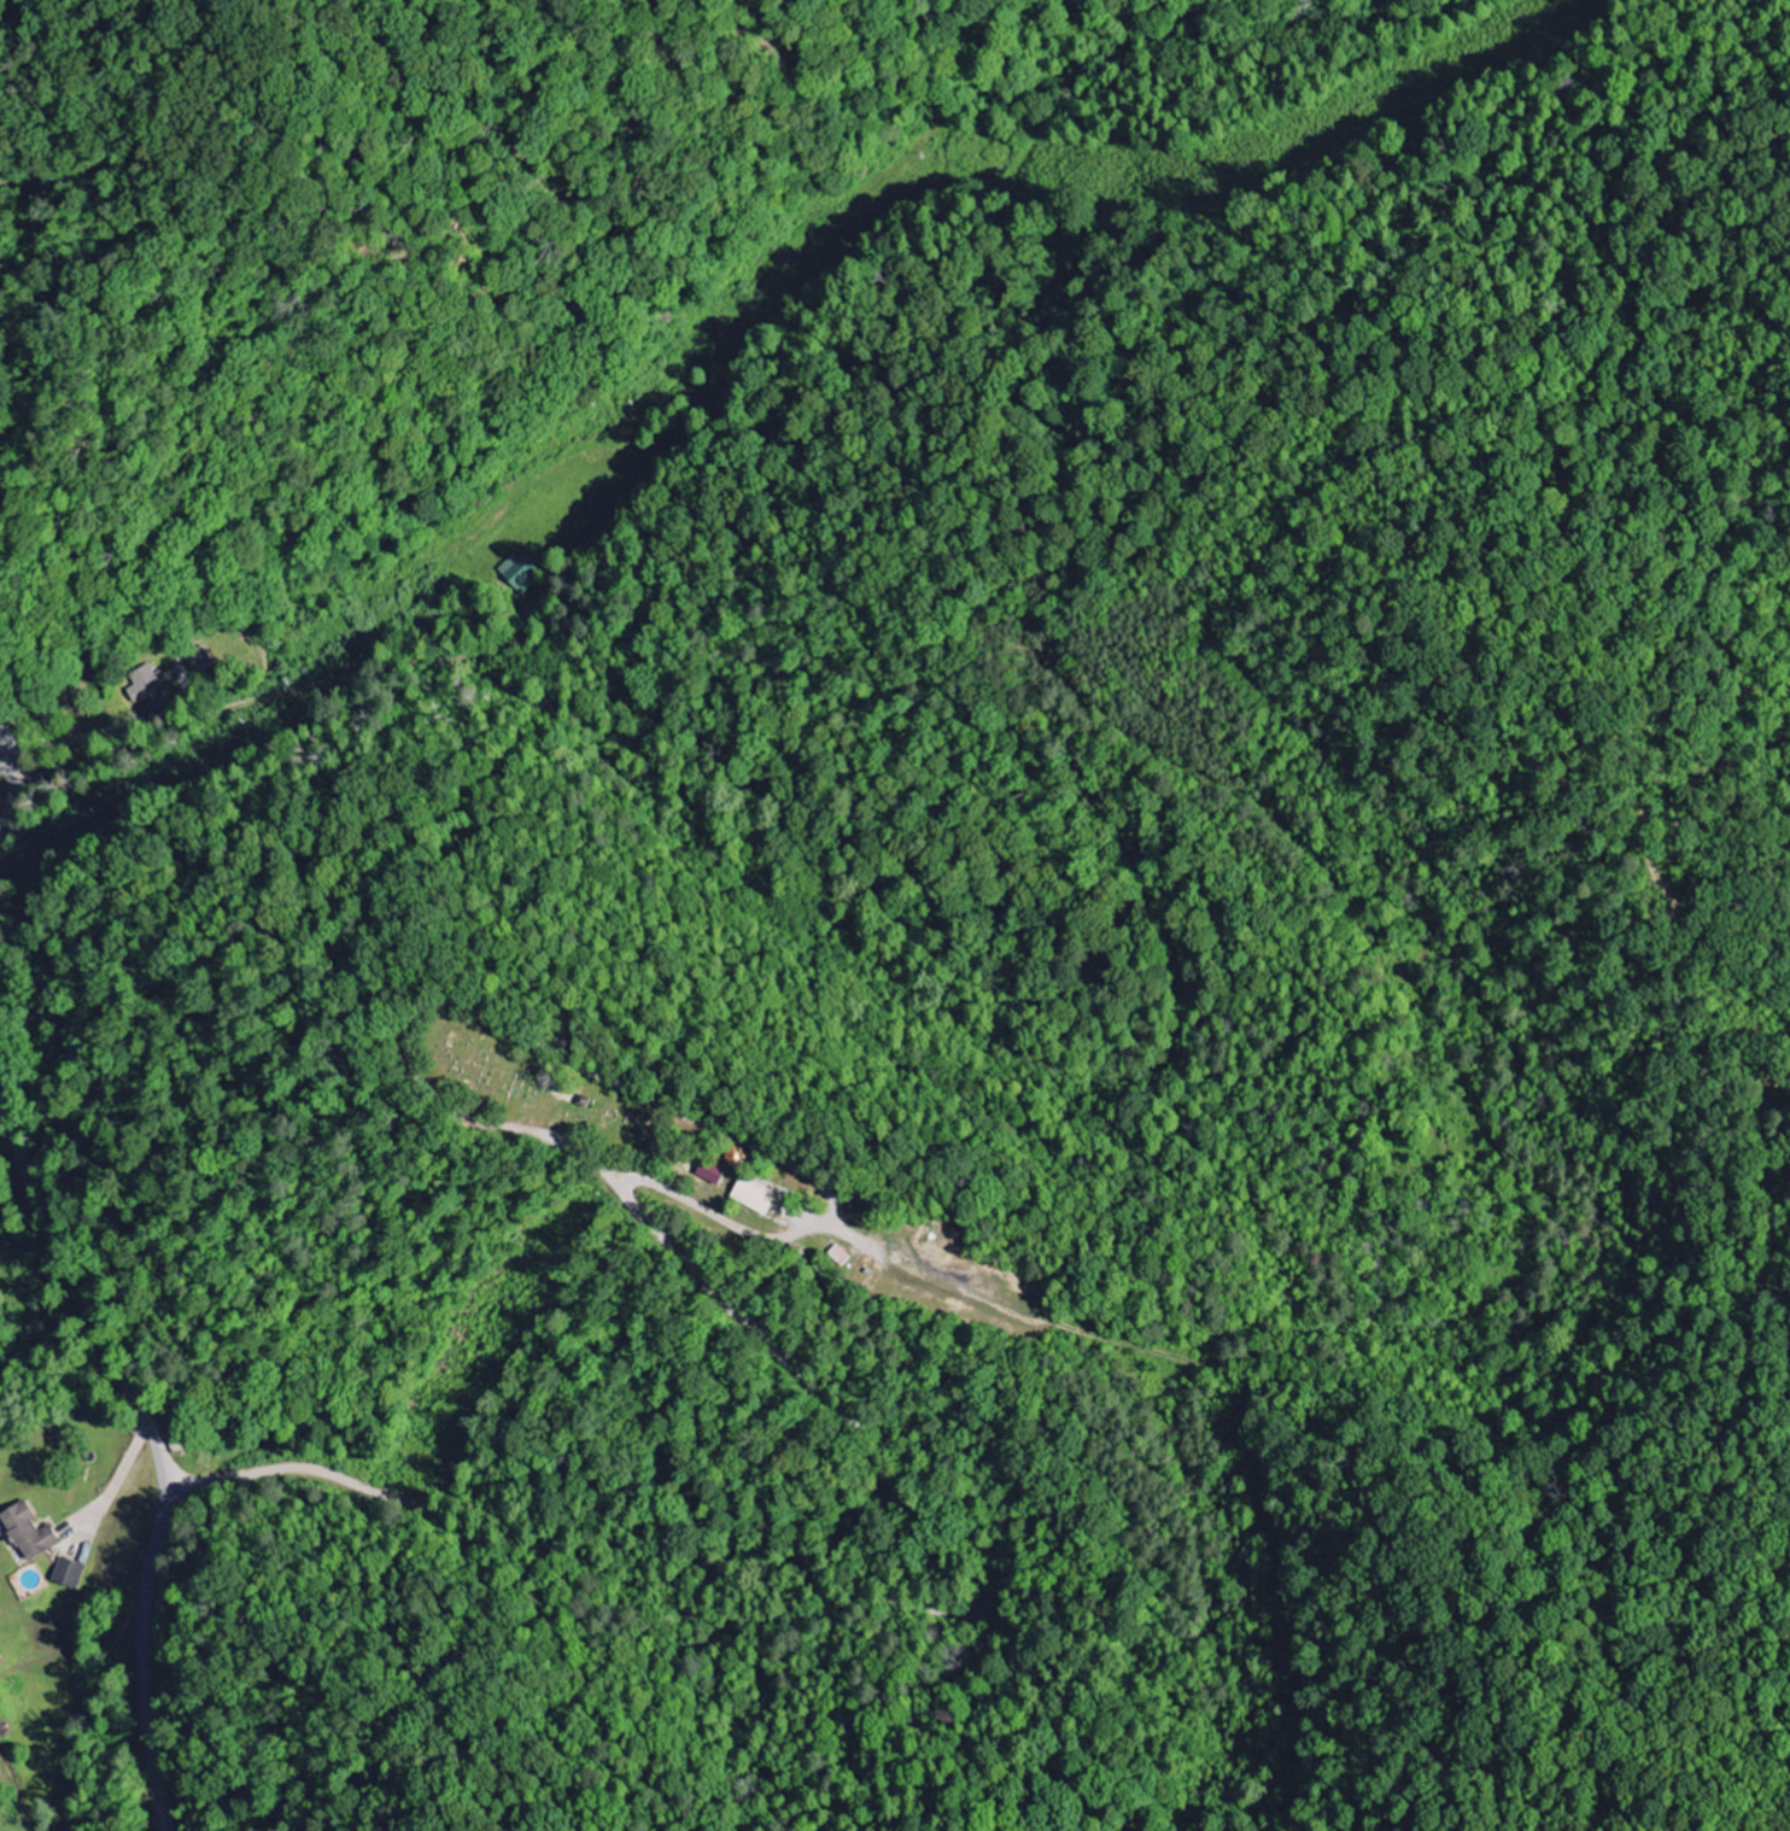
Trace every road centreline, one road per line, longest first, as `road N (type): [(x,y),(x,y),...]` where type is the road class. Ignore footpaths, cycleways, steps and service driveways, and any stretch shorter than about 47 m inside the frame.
road 1 (residential): [(165,1830),(147,1762),(145,1649),(164,1497),(159,1457),(39,1206),(0,1080)]

